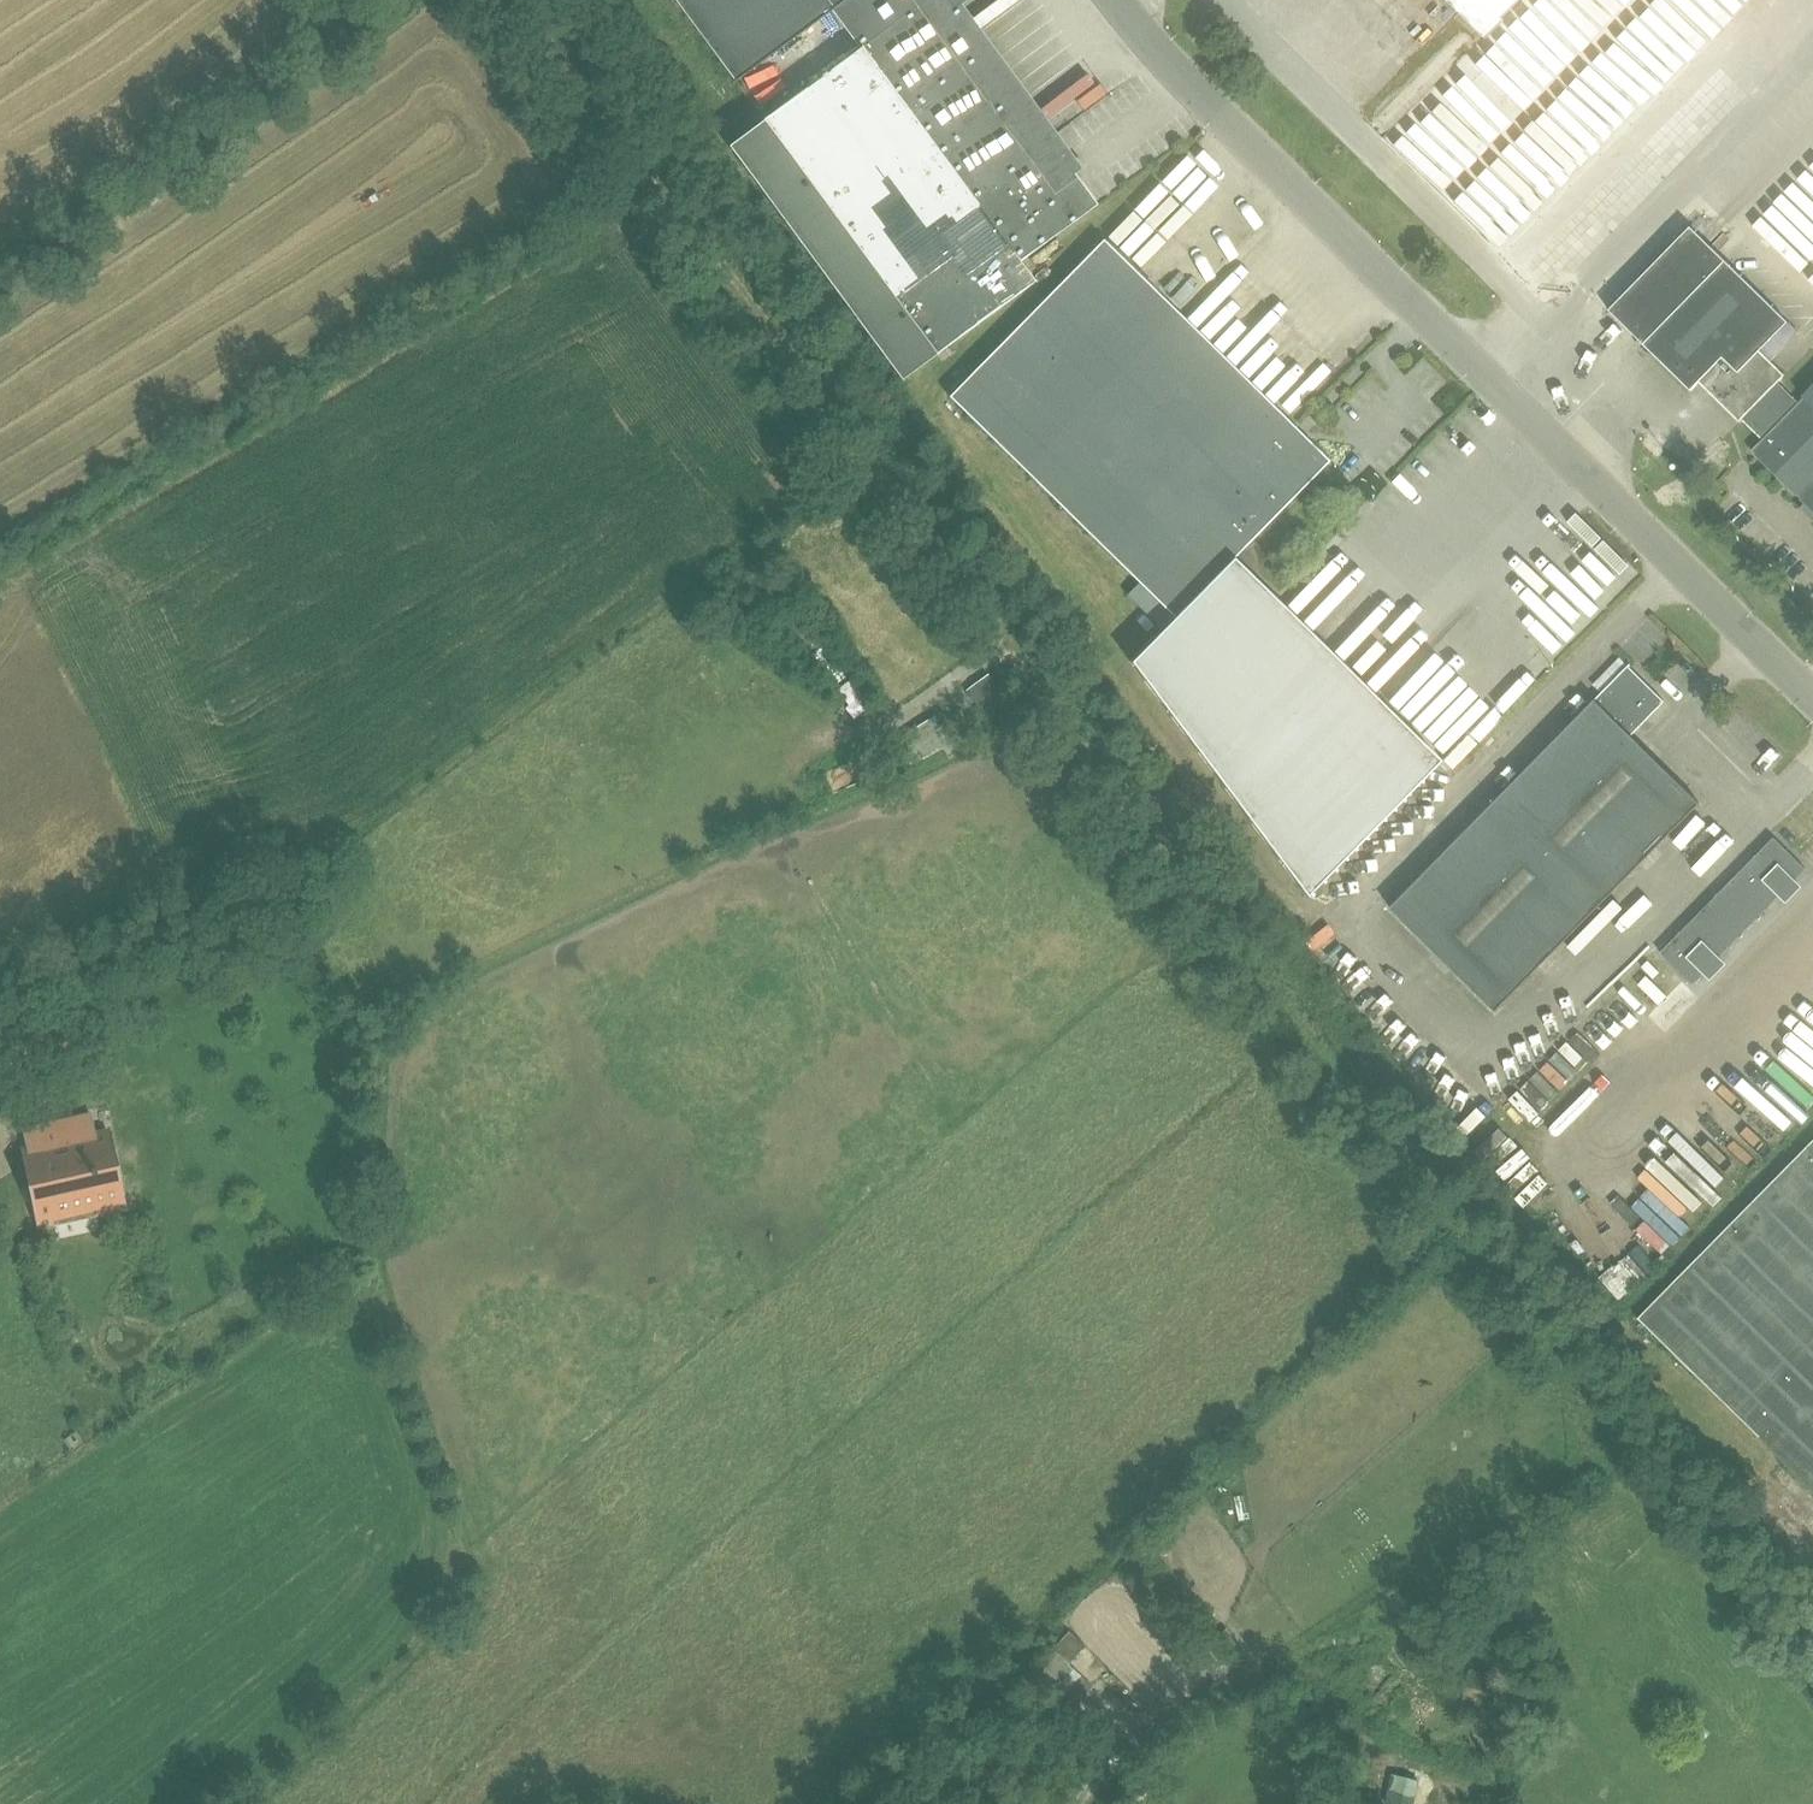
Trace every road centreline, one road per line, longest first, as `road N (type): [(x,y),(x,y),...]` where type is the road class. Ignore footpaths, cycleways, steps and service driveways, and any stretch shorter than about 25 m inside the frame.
road 1 (track): [(1052,710),(1569,1378),(1585,1410),(1545,1453),(1212,1695),(1087,1803)]
road 2 (unclassified): [(1812,702),(1302,200),(1164,58),(1120,0)]
road 3 (track): [(504,0),(1052,710)]

